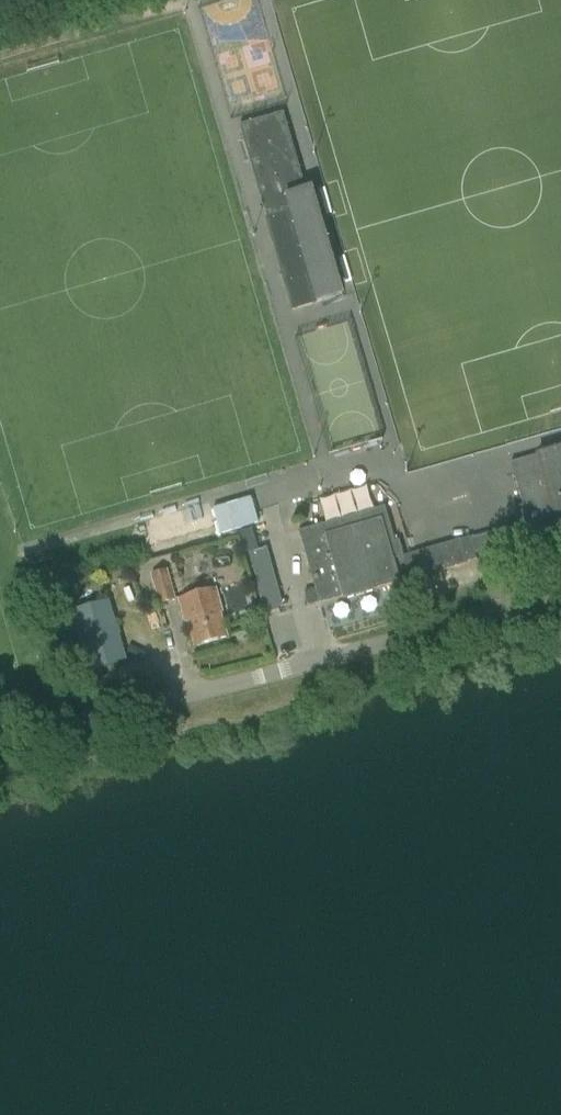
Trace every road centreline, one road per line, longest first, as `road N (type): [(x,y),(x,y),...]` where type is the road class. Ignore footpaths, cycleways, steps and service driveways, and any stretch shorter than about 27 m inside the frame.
road 1 (unclassified): [(0,740),(560,592)]

